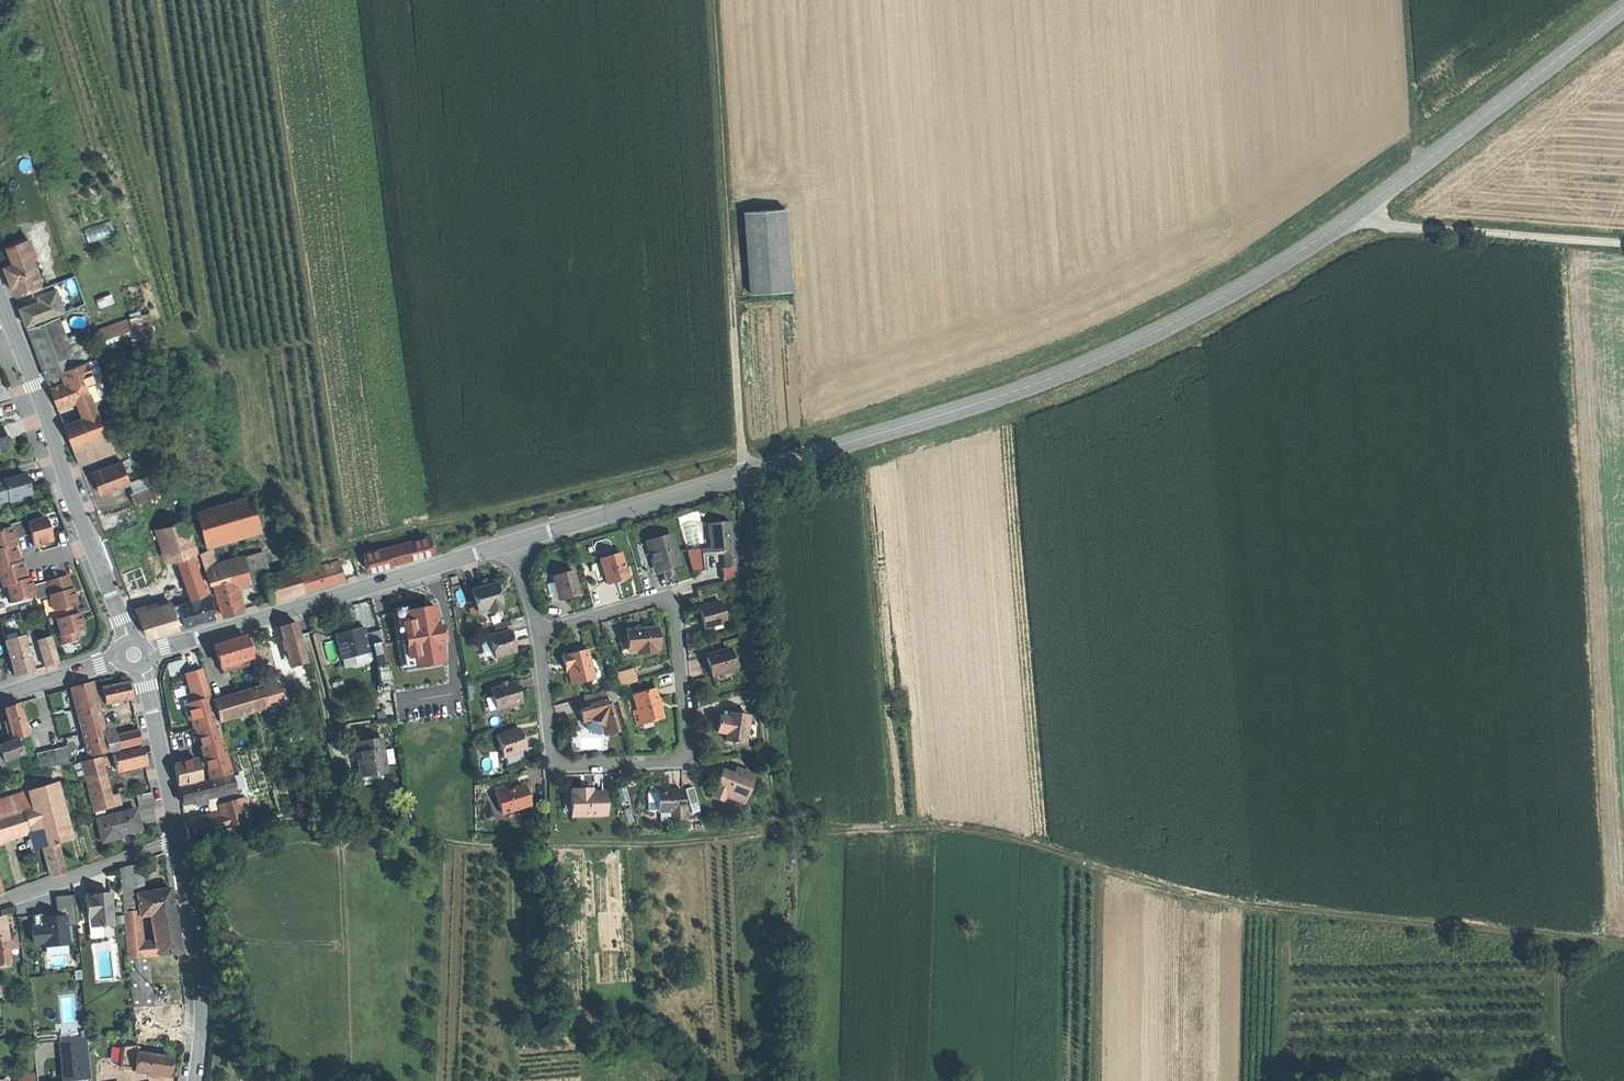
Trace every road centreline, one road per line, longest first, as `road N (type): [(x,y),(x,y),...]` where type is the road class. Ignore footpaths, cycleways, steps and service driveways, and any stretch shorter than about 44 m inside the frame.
road 1 (secondary): [(1623,8),(1347,221),(1120,353),(932,422),(514,545)]
road 2 (track): [(469,846),(924,827),(1317,911),(1623,946)]
road 3 (track): [(712,0),(744,477),(780,834)]
road 4 (residential): [(539,633),(558,762),(570,769),(679,762),(689,750),(677,609),(662,597)]
road 5 (secondary): [(514,545),(135,659)]
road 6 (secondary): [(135,659),(0,314)]
road 7 (track): [(1347,221),(1623,244)]
road 8 (secondary): [(192,1080),(199,1000),(177,845)]
road 9 (track): [(1099,1080),(1102,865)]
road 10 (secondary): [(177,845),(135,659)]
road 11 (residential): [(0,904),(177,845)]
road 12 (track): [(1555,938),(1559,1064),(1574,1080)]
road 13 (secondary): [(135,659),(0,699)]
road 14 (residential): [(662,597),(539,633)]

